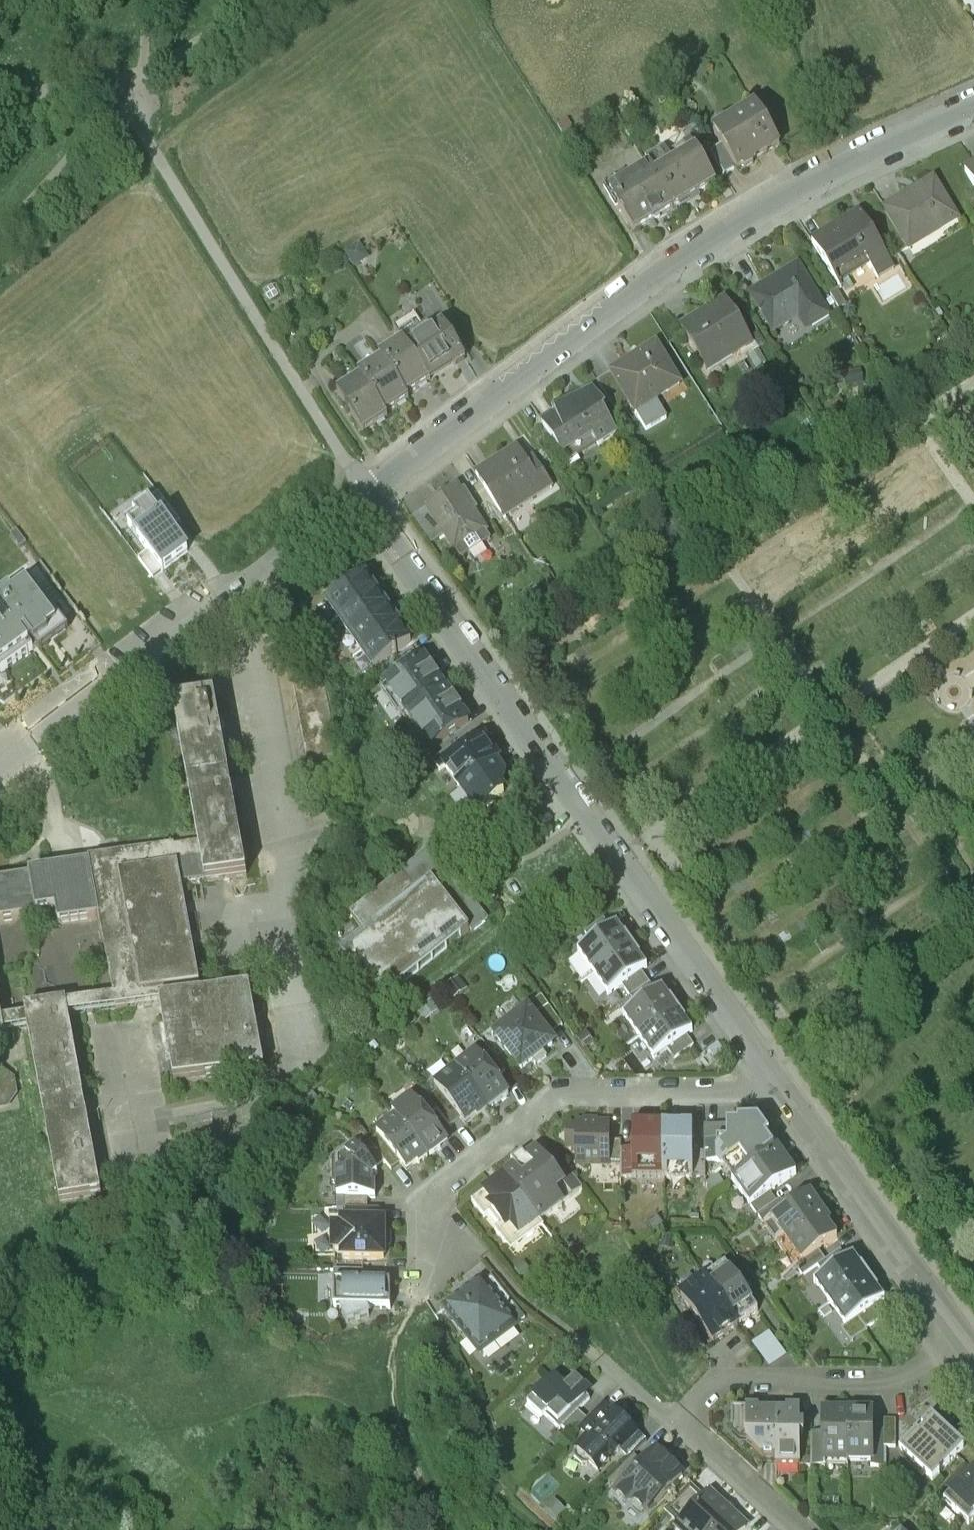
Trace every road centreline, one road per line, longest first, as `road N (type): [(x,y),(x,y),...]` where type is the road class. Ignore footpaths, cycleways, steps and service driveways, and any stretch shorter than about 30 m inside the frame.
road 1 (residential): [(792,1098),(362,491)]
road 2 (residential): [(973,104),(835,171),(671,272),(362,491)]
road 3 (residential): [(362,491),(0,765)]
road 4 (residential): [(792,1098),(557,1100),(438,1190)]
road 5 (residential): [(970,1338),(921,1375),(882,1387),(740,1383),(713,1391),(689,1431)]
road 6 (residential): [(970,1338),(792,1098)]
road 7 (residential): [(798,1529),(689,1431)]

